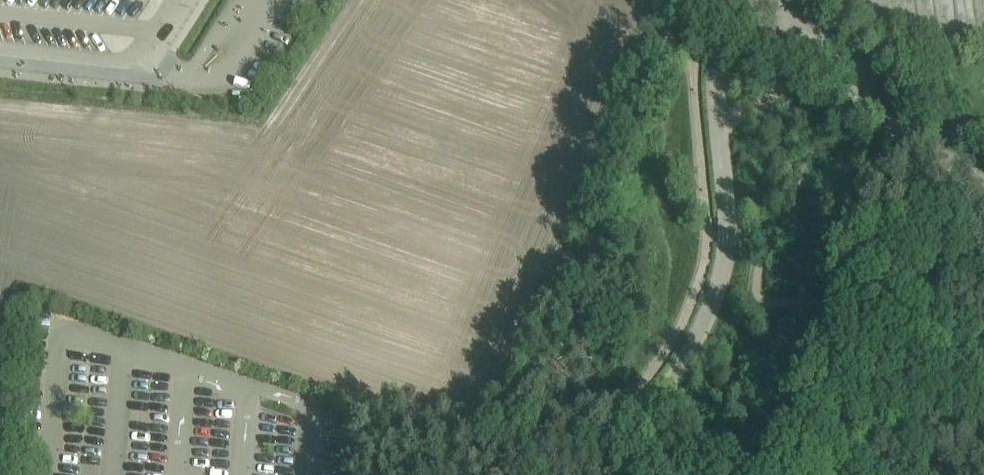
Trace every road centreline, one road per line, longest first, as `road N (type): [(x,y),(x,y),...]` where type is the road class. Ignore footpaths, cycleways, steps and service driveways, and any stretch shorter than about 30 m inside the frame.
road 1 (unclassified): [(731,22),(716,75),(728,238),(717,292),(633,432),(620,474)]
road 2 (unclassified): [(983,191),(731,22)]

